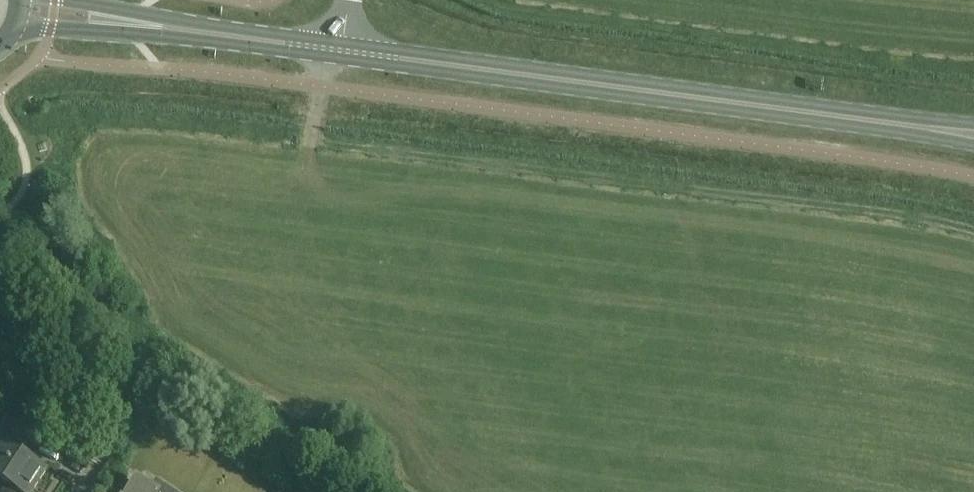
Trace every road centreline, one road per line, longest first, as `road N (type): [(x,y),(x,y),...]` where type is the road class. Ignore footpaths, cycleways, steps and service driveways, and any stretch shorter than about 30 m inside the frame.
road 1 (primary): [(912,125),(343,49)]
road 2 (primary): [(343,49),(23,5)]

